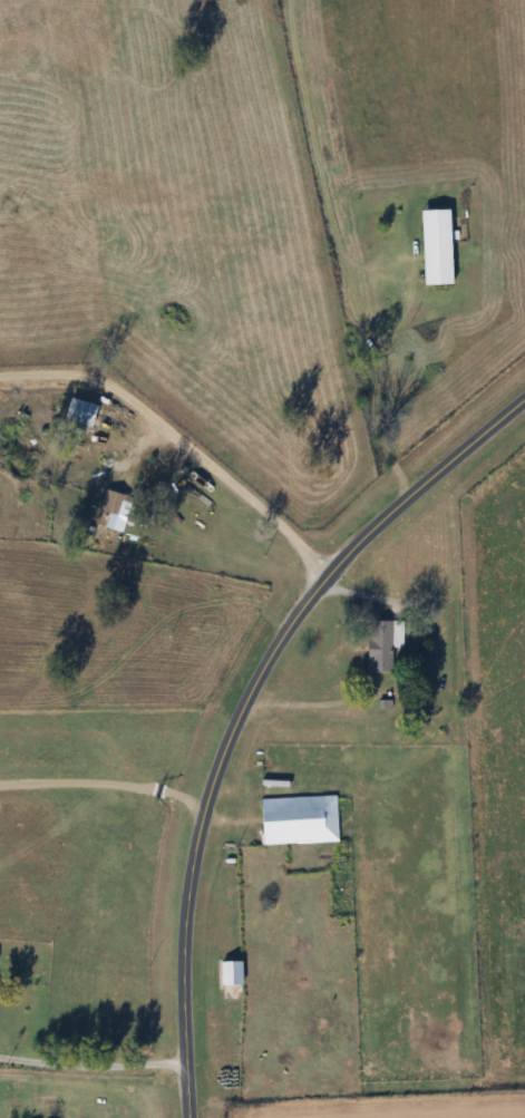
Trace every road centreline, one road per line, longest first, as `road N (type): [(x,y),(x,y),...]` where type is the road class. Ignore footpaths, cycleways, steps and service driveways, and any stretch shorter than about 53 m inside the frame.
road 1 (tertiary): [(524,402),(352,551),(274,654),(239,725),(197,865),(194,1117)]
road 2 (residential): [(327,586),(196,471),(127,380),(158,0)]
road 3 (residential): [(192,1061),(0,1089)]
road 4 (residential): [(0,384),(127,380)]

